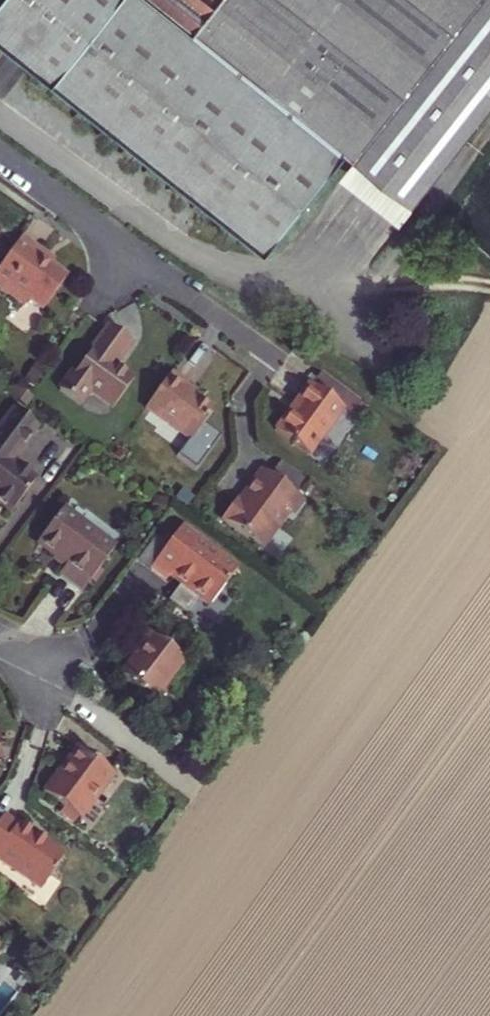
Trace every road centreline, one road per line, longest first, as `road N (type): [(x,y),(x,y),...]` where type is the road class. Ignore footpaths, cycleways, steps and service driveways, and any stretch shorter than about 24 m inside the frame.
road 1 (track): [(0,111),(227,276),(337,287),(489,285)]
road 2 (residential): [(0,159),(273,358)]

